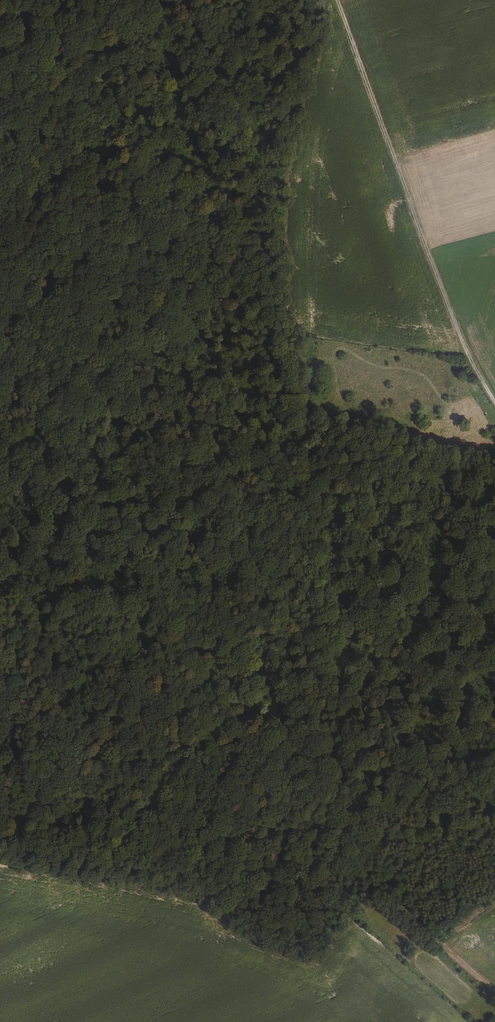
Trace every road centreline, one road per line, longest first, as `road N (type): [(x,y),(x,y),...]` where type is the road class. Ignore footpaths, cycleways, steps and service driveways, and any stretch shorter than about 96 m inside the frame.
road 1 (track): [(494,401),(459,335),(344,0)]
road 2 (track): [(365,882),(494,990)]

